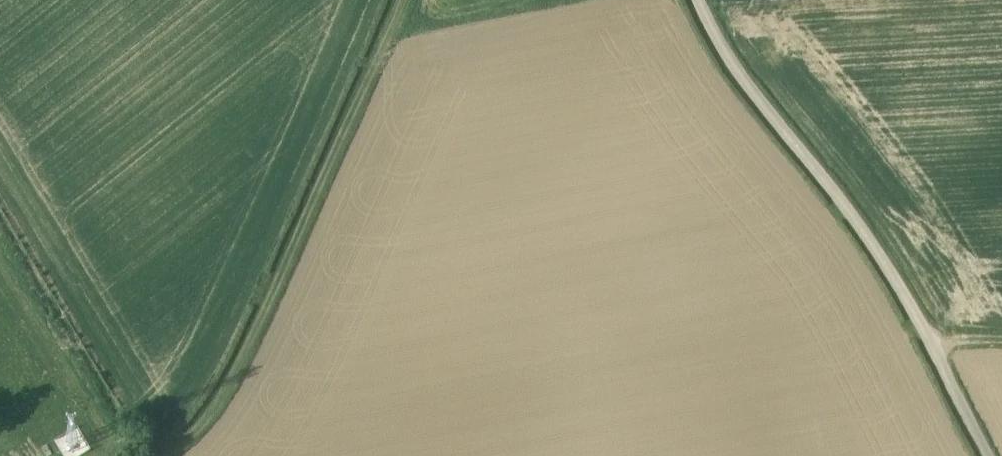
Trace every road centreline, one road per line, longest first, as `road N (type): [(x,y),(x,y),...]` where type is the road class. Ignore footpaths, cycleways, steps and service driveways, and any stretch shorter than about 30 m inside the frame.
road 1 (unclassified): [(987,455),(900,285),(737,69),(698,0)]
road 2 (track): [(146,455),(212,394),(391,0)]

